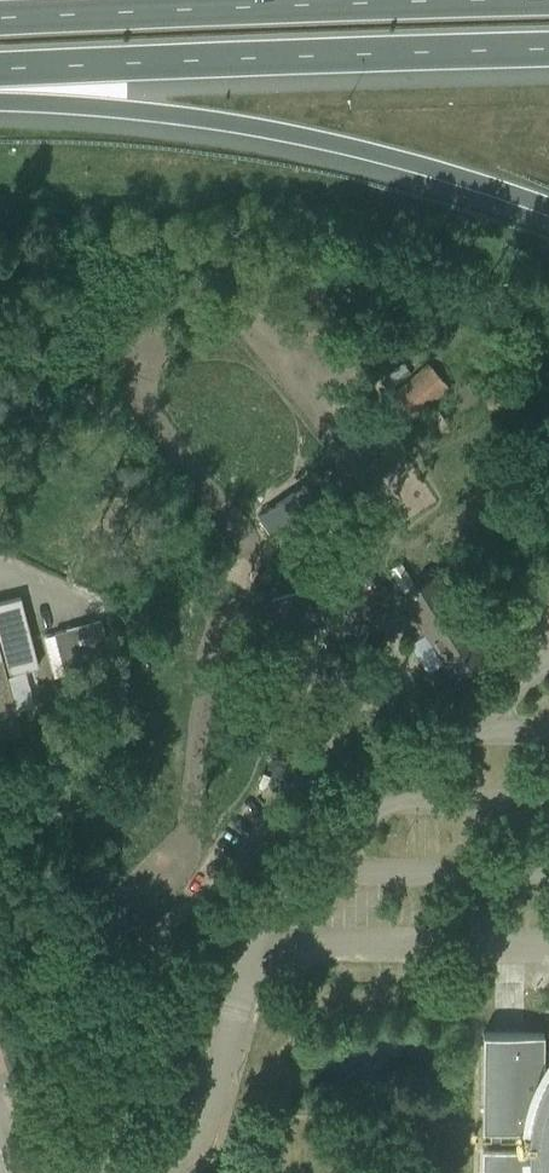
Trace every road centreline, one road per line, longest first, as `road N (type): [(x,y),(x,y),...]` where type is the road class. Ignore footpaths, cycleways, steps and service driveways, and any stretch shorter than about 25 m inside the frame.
road 1 (track): [(0,1101),(36,1081),(124,970),(251,850),(281,791),(406,671)]
road 2 (motorway): [(0,86),(288,135),(548,207)]
road 3 (motorway): [(0,71),(548,56)]
road 4 (motorway): [(548,5),(0,18)]

